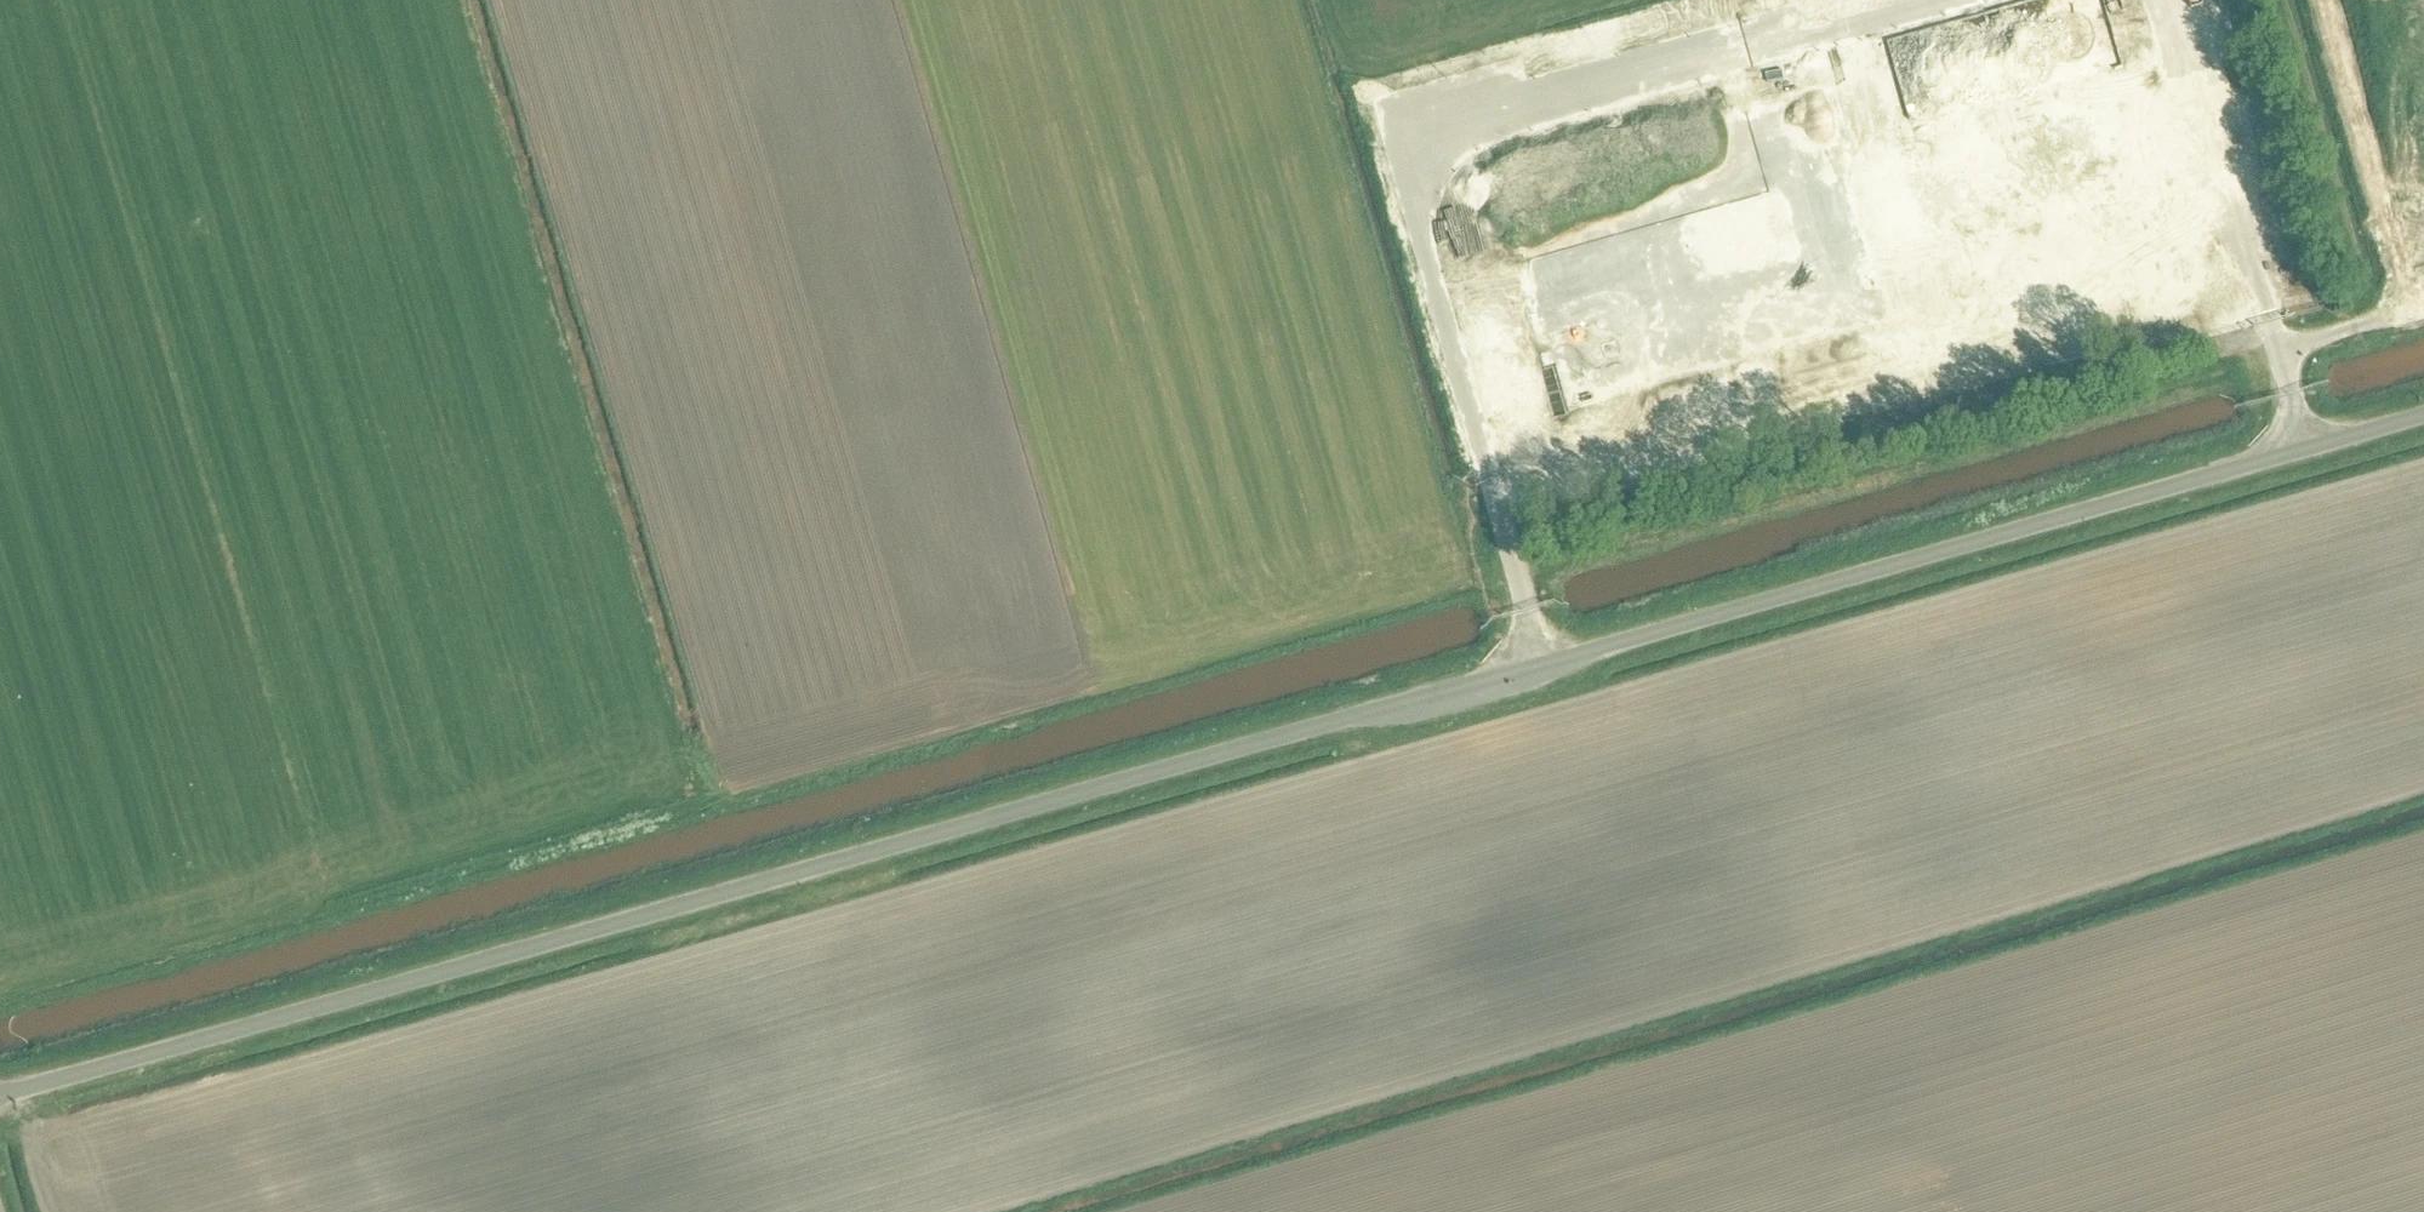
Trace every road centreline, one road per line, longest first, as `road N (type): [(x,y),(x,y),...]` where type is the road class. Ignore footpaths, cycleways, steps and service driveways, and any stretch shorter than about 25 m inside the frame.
road 1 (unclassified): [(0,1096),(2423,419)]
road 2 (track): [(2307,0),(2399,321)]
road 3 (track): [(2306,452),(2283,351),(2423,313)]

